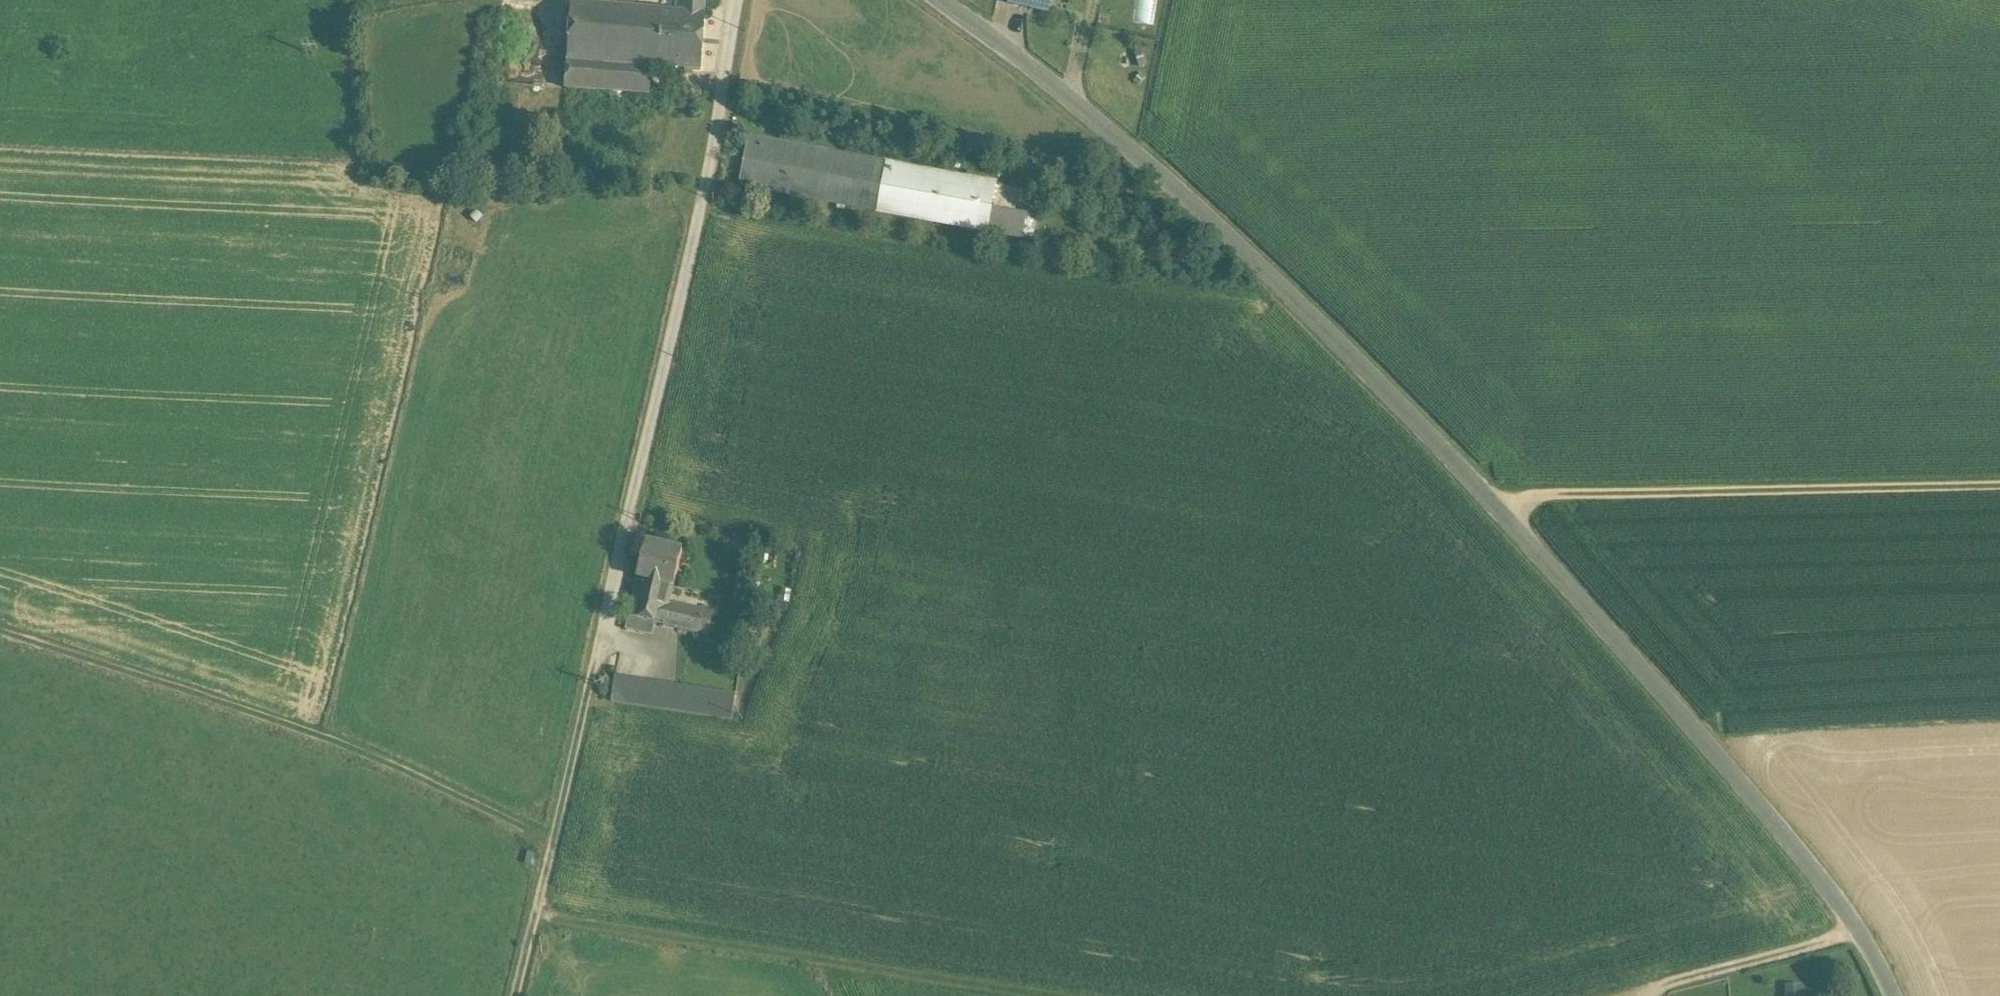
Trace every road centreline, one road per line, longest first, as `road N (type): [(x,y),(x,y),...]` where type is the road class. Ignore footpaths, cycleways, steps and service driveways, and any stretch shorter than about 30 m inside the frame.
road 1 (unclassified): [(1892,995),(1867,936),(1750,789),(1495,501),(1250,250),(940,0)]
road 2 (unclassified): [(602,638),(721,113),(736,0)]
road 3 (track): [(1495,501),(1999,491)]
road 4 (track): [(512,995),(602,638)]

